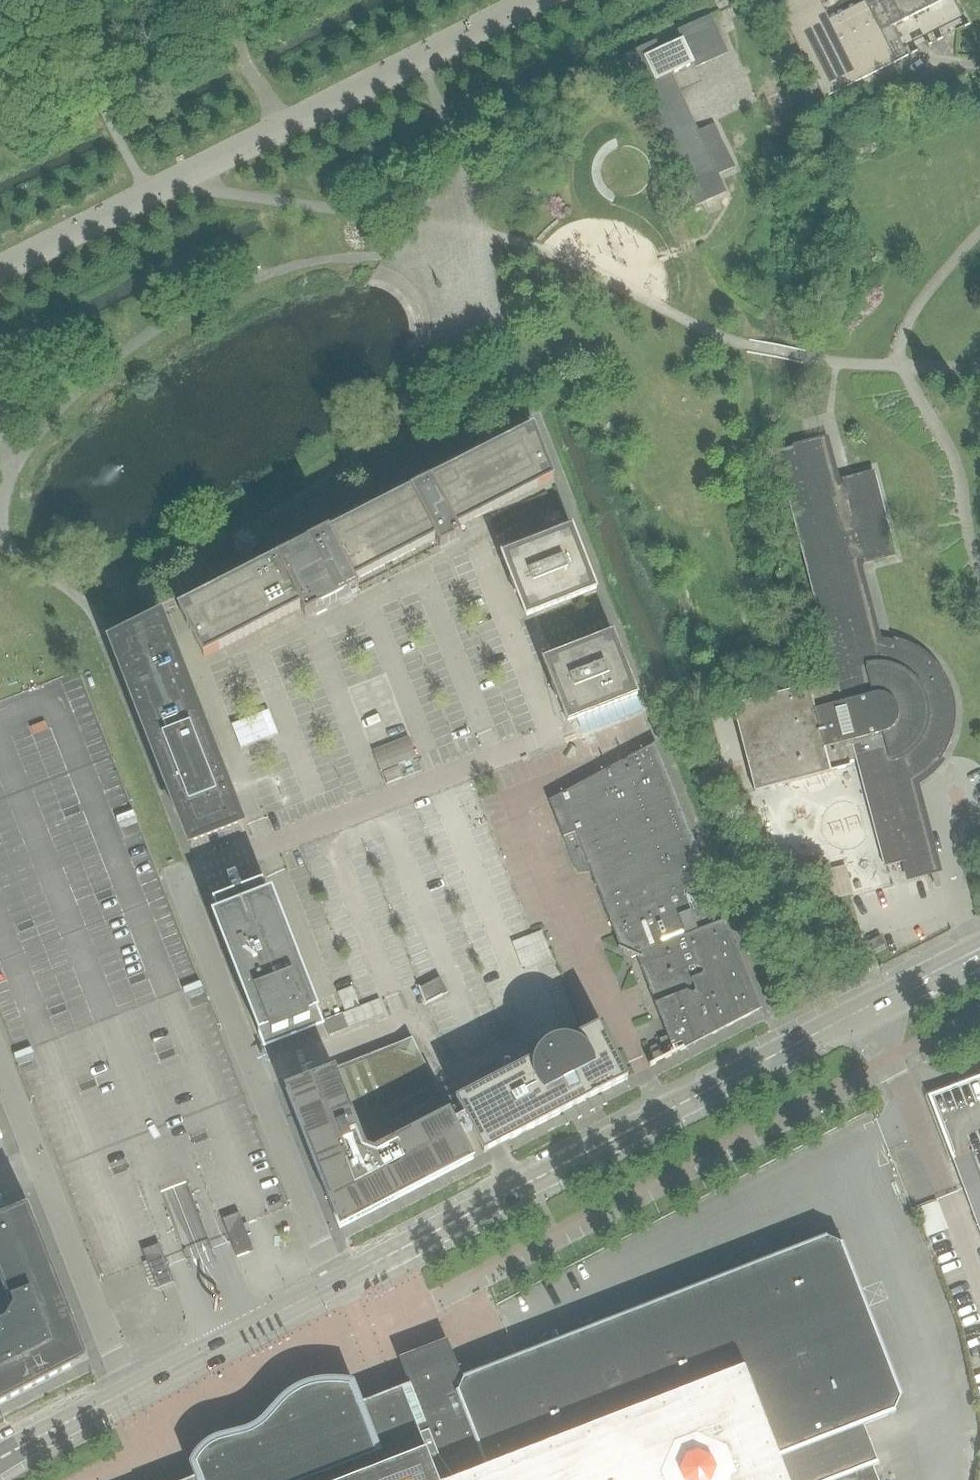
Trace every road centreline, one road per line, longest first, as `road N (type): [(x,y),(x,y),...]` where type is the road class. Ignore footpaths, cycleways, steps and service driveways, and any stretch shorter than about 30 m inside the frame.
road 1 (secondary): [(0,1461),(958,960)]
road 2 (unclassified): [(0,270),(533,0)]

